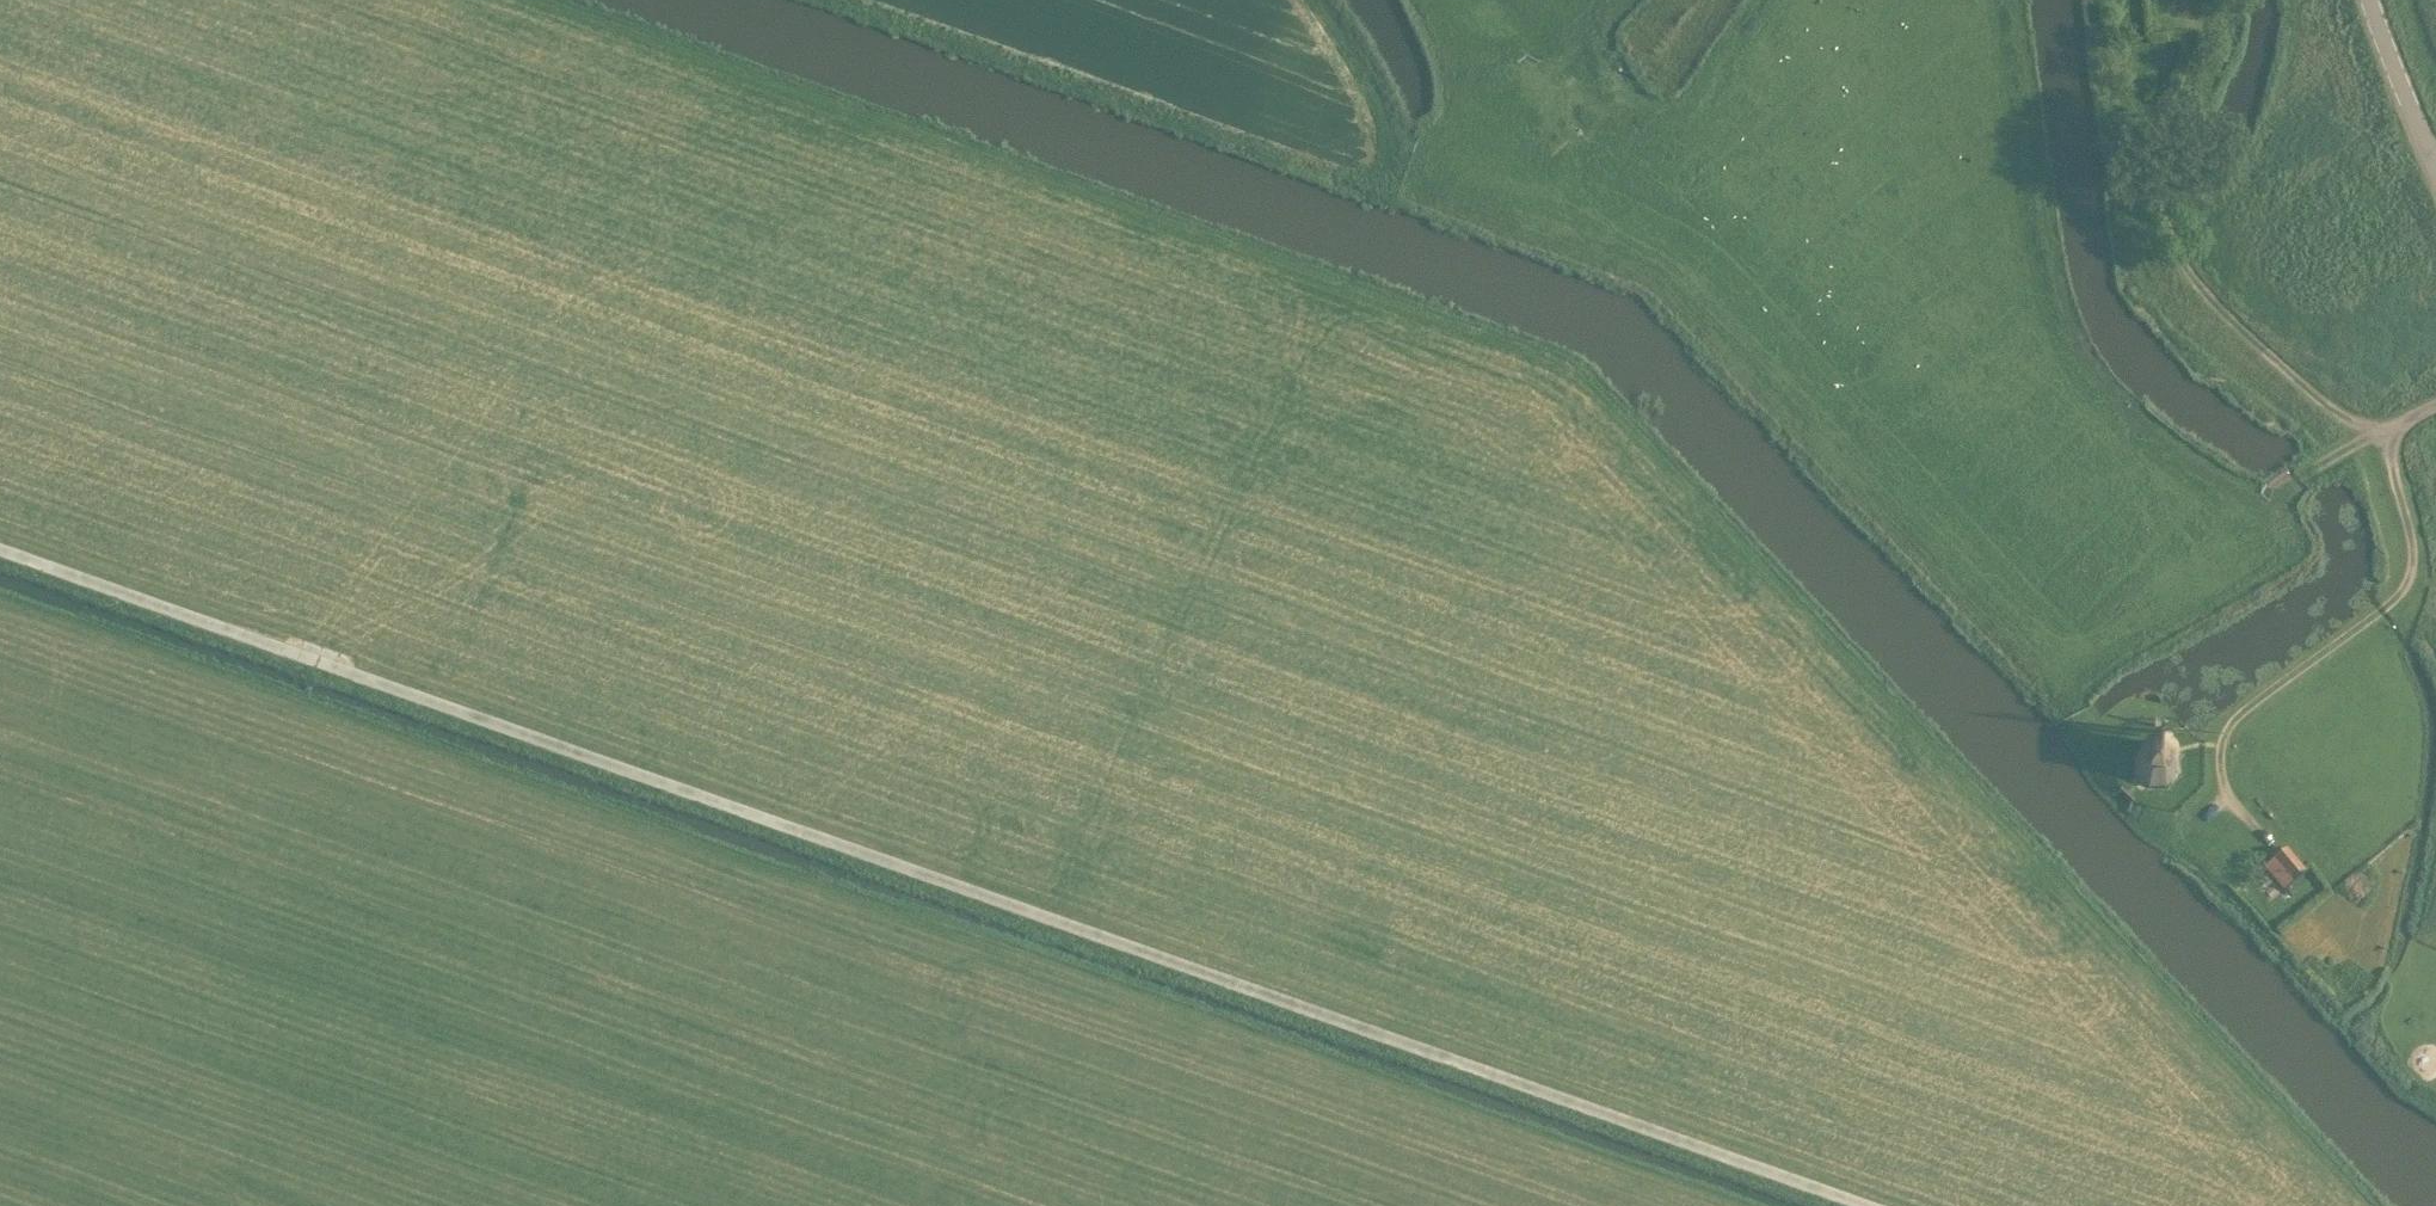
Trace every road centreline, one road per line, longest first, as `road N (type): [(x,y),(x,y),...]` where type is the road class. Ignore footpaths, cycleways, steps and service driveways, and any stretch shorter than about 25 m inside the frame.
road 1 (track): [(2270,503),(2309,462),(2396,425),(2340,412),(2189,269),(2162,203),(2194,53)]
road 2 (tertiary): [(2435,160),(2367,0)]

